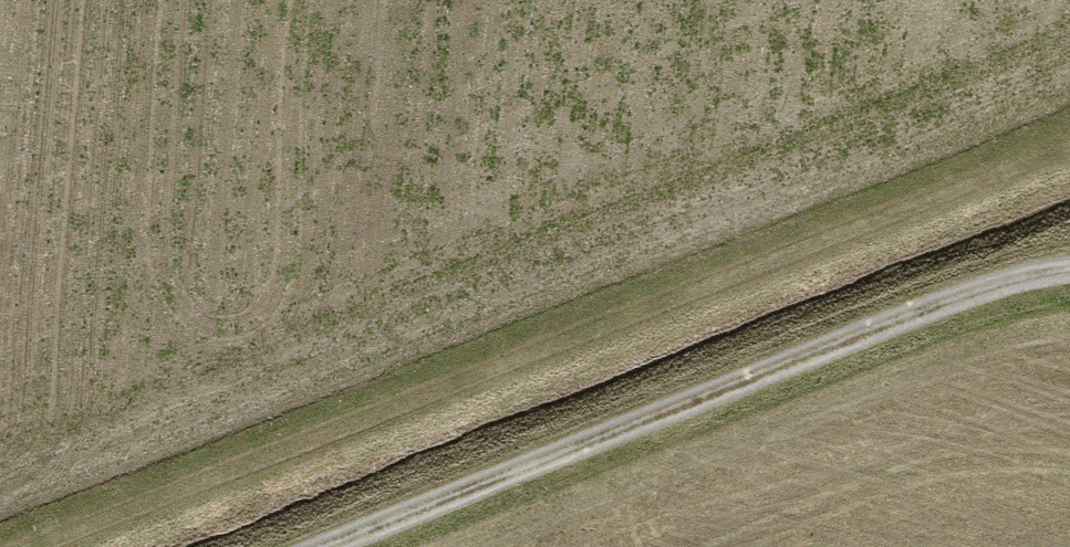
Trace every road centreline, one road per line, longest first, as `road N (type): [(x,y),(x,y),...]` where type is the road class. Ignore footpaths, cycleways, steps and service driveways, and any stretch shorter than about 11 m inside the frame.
road 1 (track): [(55,546),(1069,156)]
road 2 (track): [(379,546),(1069,278)]

